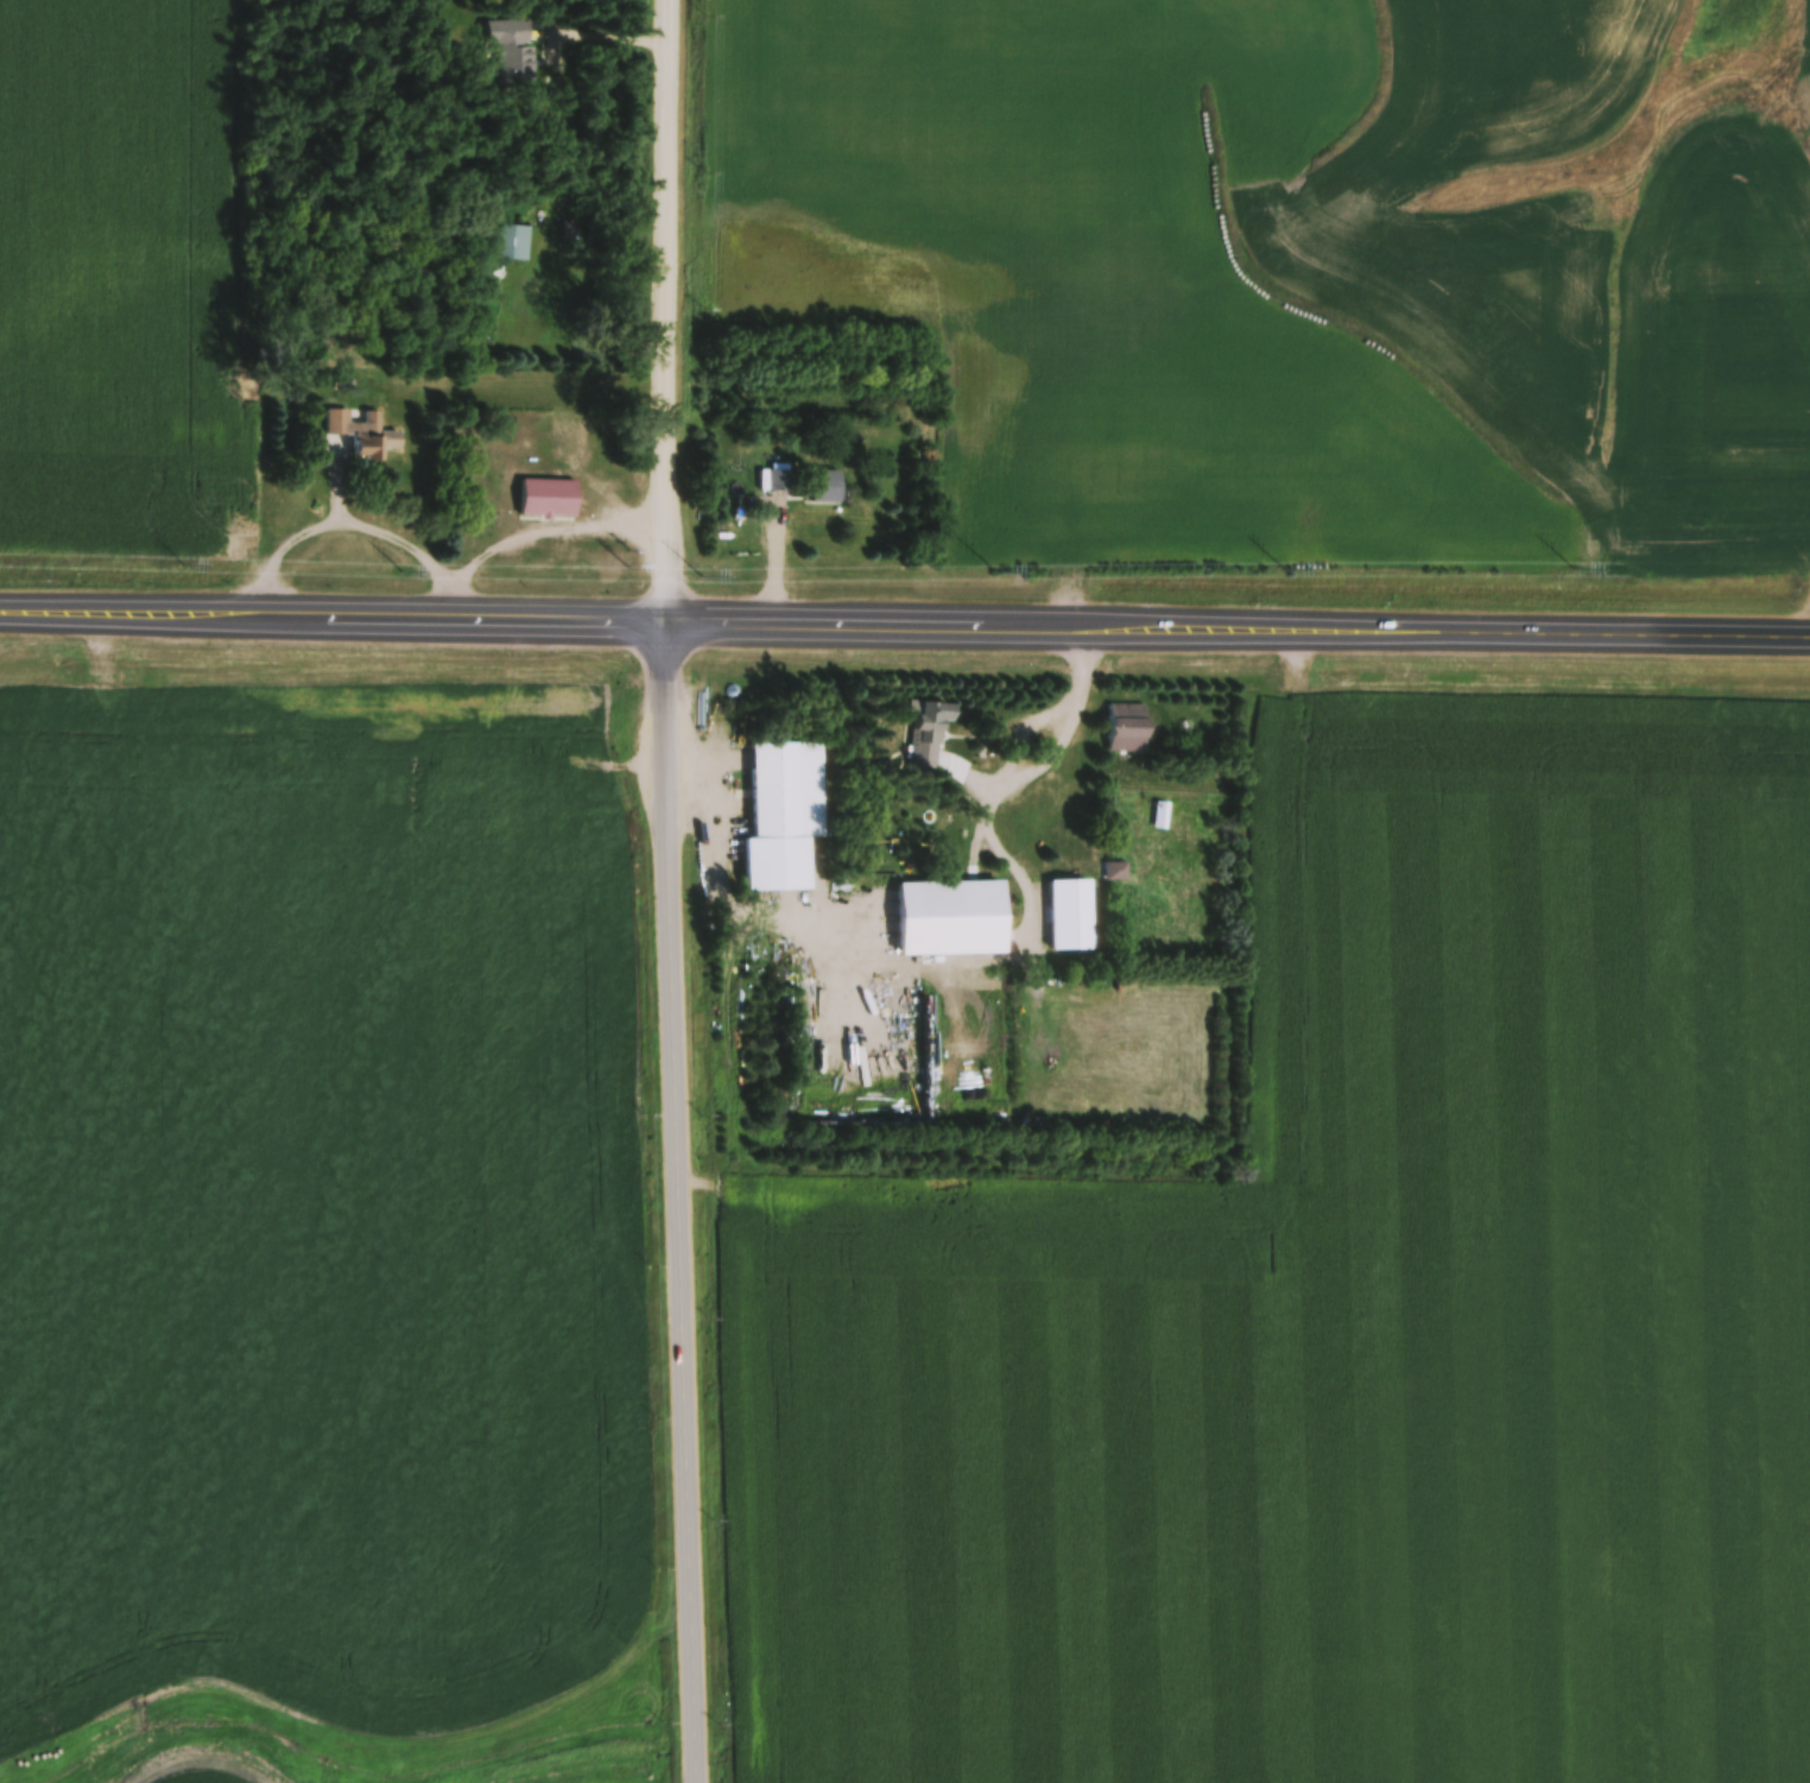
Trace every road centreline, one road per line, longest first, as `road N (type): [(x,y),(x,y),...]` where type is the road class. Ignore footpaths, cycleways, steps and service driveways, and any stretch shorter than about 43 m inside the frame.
road 1 (secondary): [(1809,635),(0,609)]
road 2 (tertiary): [(702,1782),(669,619)]
road 3 (residential): [(669,619),(674,0)]

